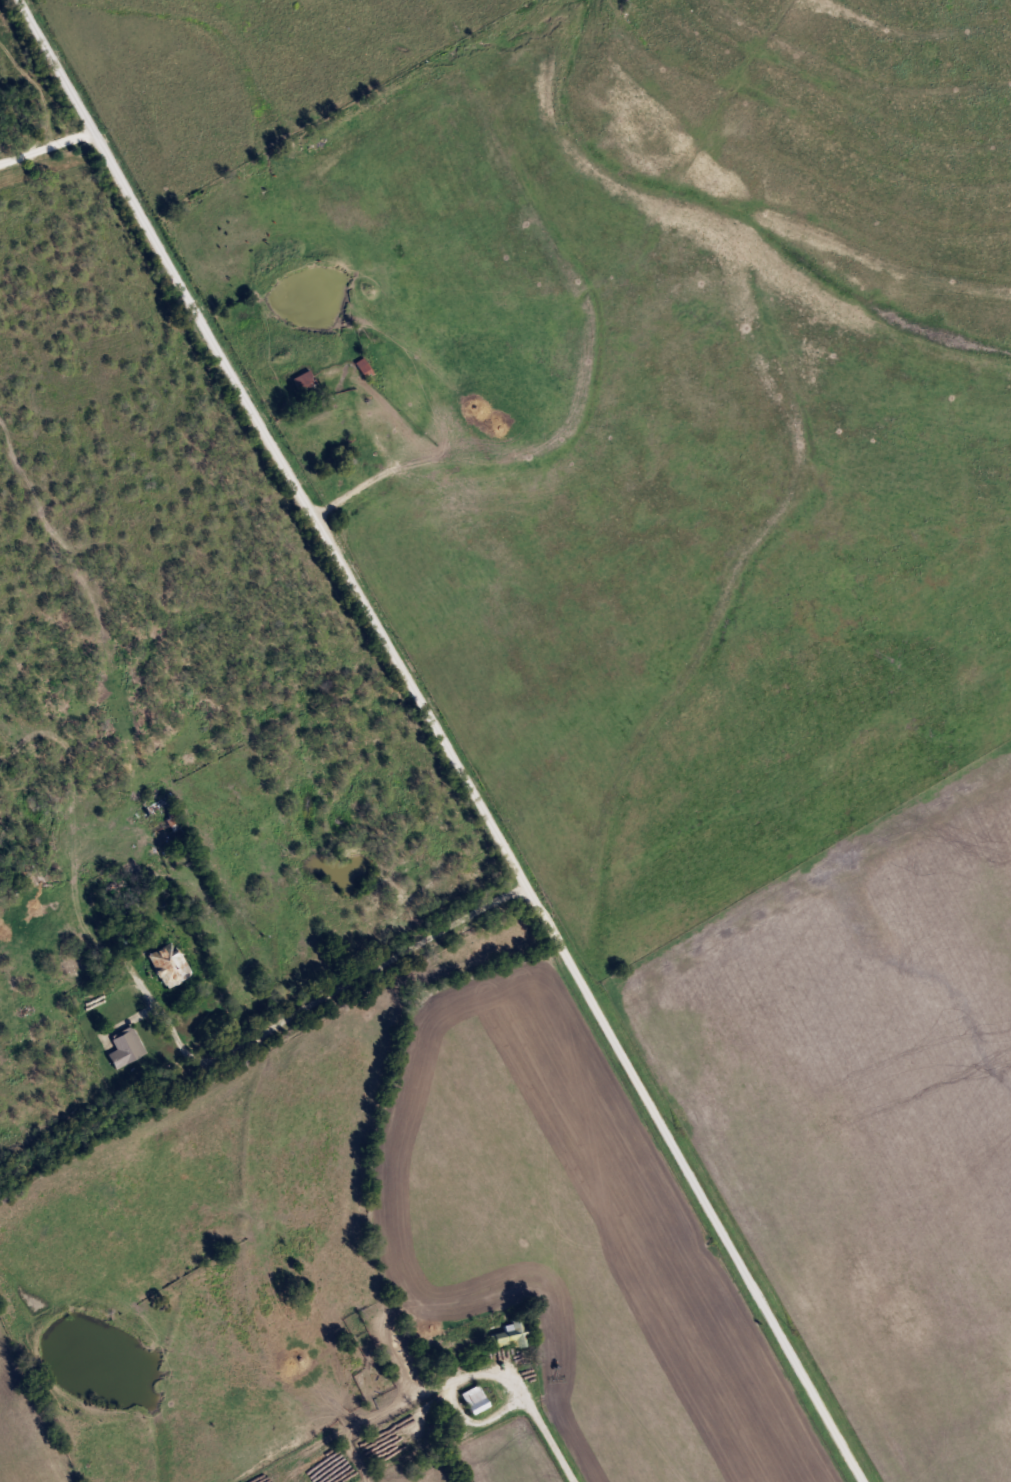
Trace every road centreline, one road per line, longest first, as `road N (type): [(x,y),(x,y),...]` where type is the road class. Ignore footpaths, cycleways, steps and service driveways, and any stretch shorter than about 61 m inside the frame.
road 1 (residential): [(529,885),(22,0)]
road 2 (residential): [(864,1481),(529,885)]
road 3 (residential): [(130,965),(192,1056),(215,1056),(483,901),(529,885)]

